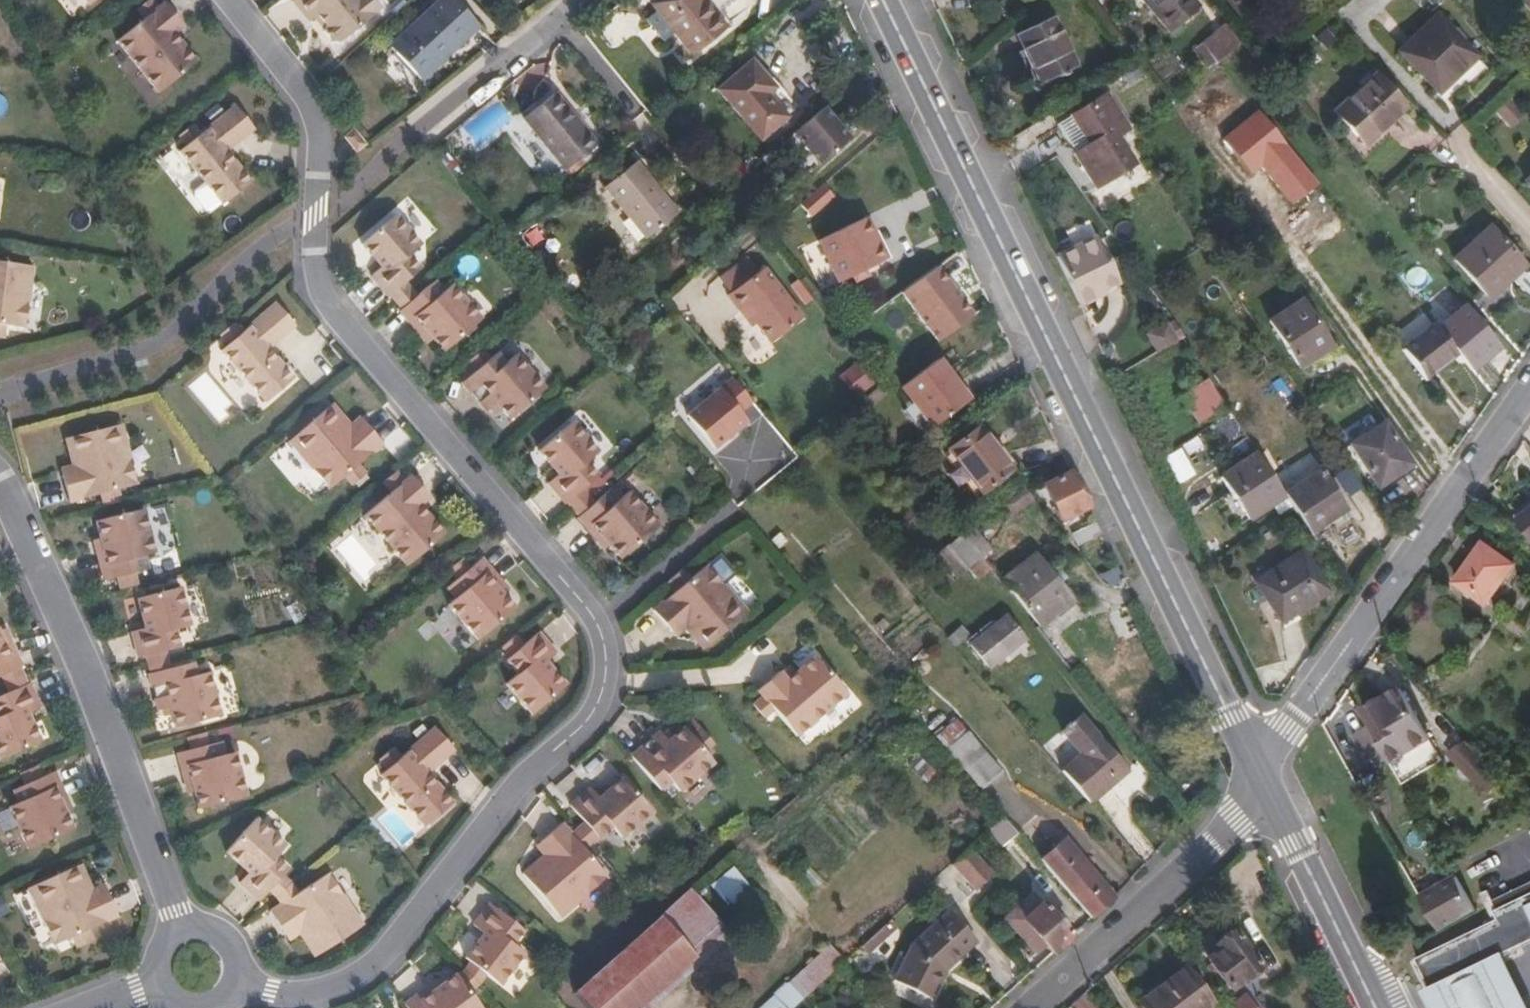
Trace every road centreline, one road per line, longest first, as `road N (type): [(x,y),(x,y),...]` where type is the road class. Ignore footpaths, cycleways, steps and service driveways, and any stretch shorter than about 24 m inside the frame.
road 1 (residential): [(239,982),(300,997),(365,978),(515,789),(585,727),(608,670),(596,618),(326,303),(319,282),(319,135),(312,108),(226,0)]
road 2 (primary): [(1260,778),(883,0)]
road 3 (residential): [(184,929),(84,661),(0,484)]
road 4 (residential): [(1260,778),(1529,387)]
road 5 (residential): [(1027,1007),(1218,833),(1260,778)]
road 6 (primary): [(1373,1007),(1260,778)]

